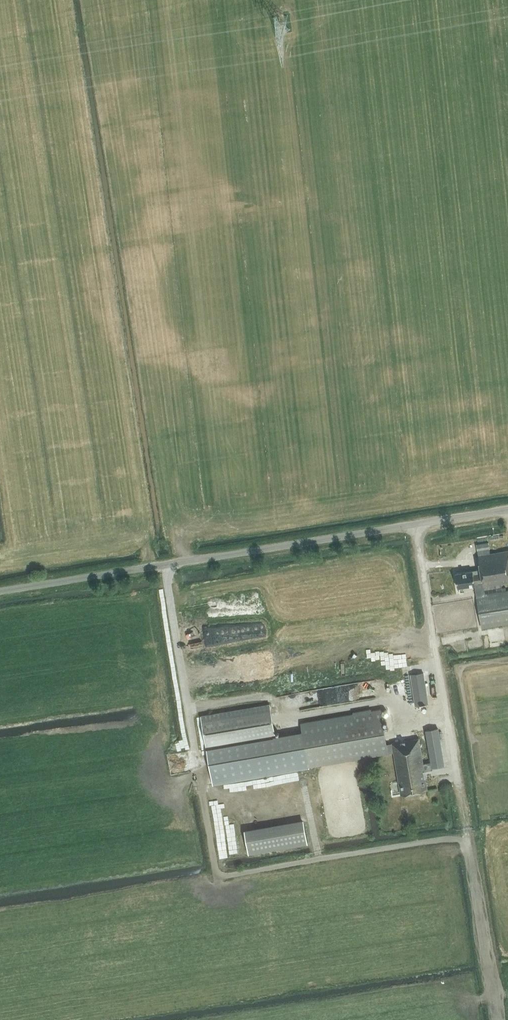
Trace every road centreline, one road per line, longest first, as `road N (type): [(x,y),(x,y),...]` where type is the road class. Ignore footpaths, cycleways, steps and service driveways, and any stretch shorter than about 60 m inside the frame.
road 1 (unclassified): [(0,591),(507,510)]

